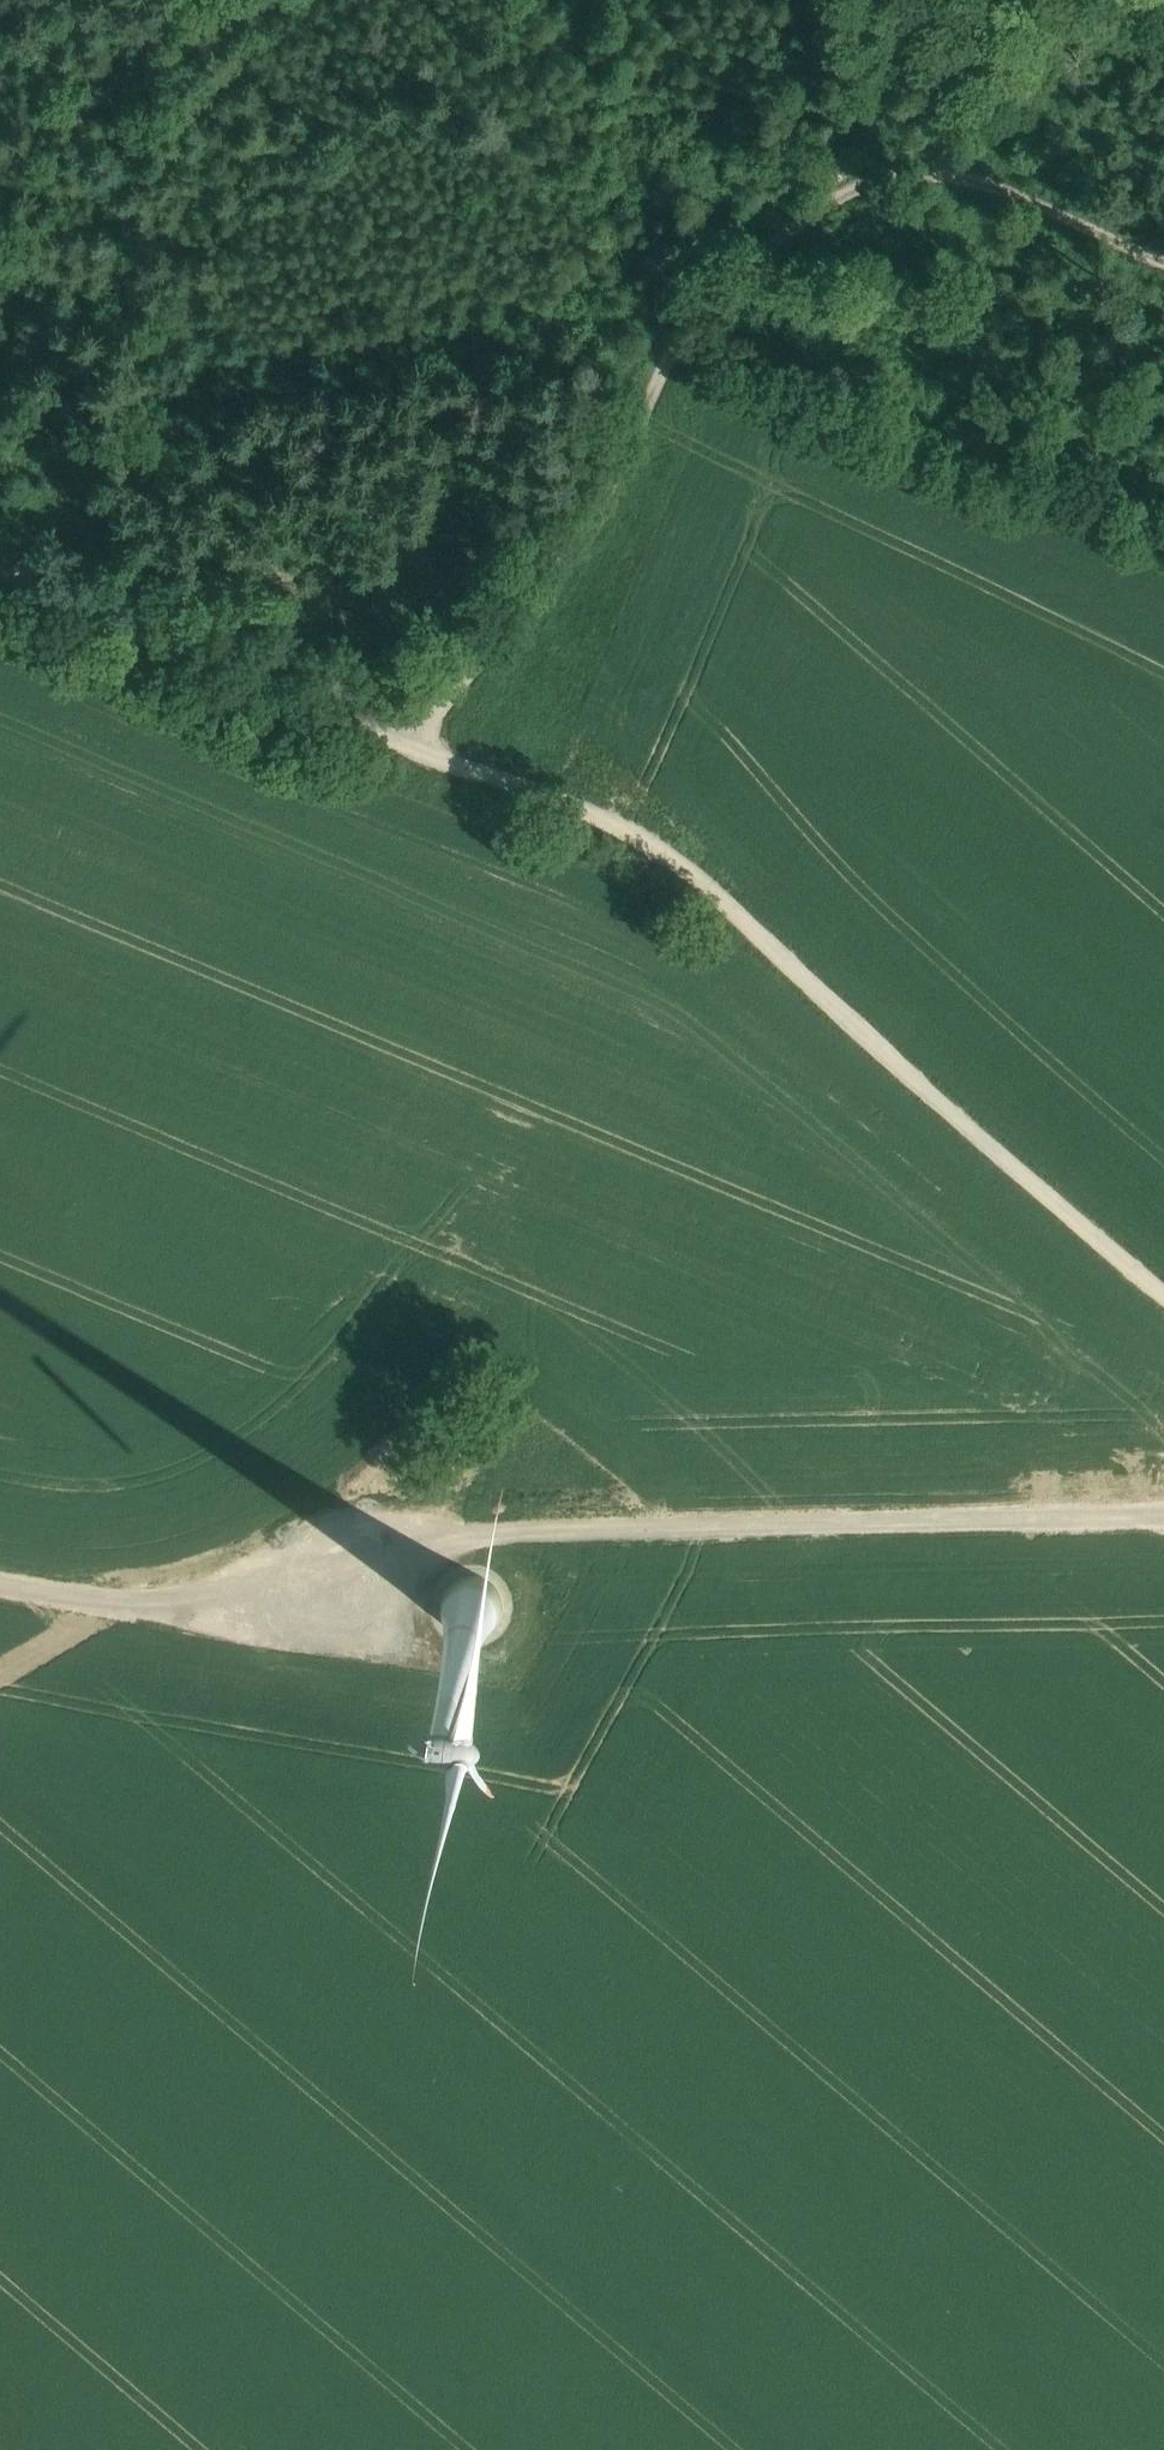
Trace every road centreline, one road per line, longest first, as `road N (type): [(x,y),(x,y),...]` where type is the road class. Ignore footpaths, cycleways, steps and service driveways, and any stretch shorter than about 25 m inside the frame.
road 1 (unclassified): [(0,569),(395,740),(528,590),(595,491),(667,346),(762,249),(840,198),(902,174),(980,187),(1163,264)]
road 2 (track): [(395,740),(639,845),(730,912),(1163,1292)]
road 3 (track): [(0,1576),(411,1656)]

